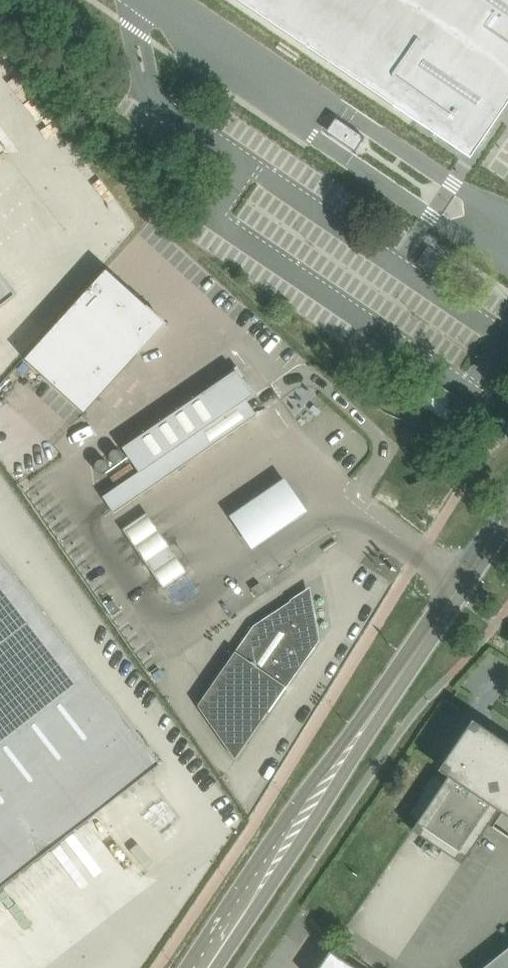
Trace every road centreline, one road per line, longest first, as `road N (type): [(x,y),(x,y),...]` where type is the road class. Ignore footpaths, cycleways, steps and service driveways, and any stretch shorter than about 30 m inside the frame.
road 1 (secondary): [(201,967),(507,511)]

